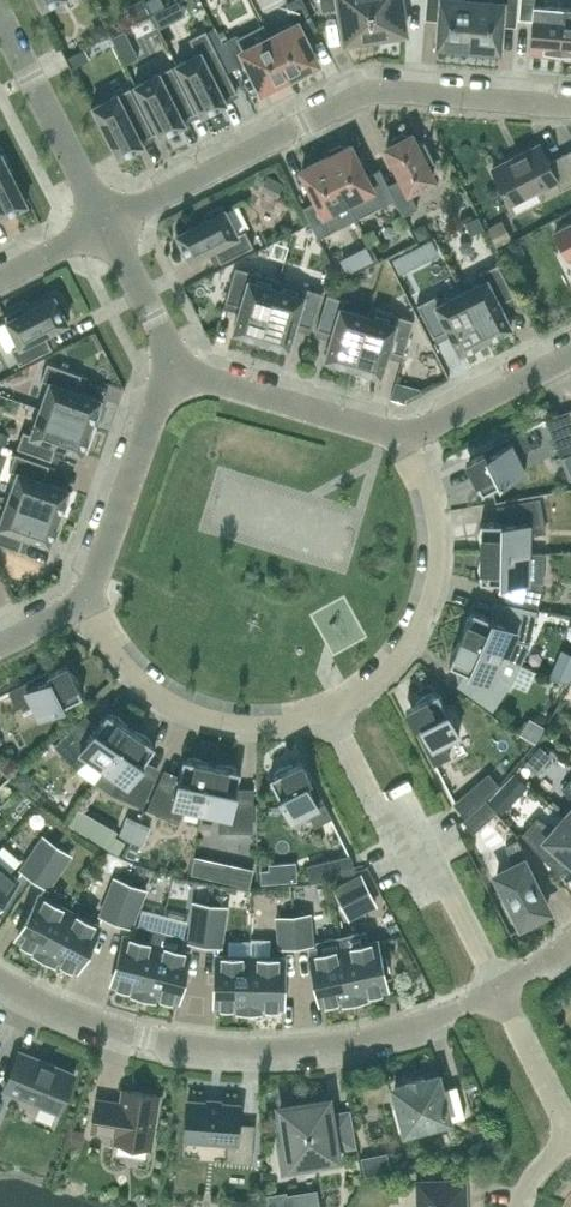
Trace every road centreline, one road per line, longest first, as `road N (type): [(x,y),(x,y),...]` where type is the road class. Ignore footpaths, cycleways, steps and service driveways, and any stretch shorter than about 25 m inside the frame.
road 1 (residential): [(498,999),(413,1029),(291,1053),(135,1040),(34,1006),(0,985)]
road 2 (residential): [(101,225),(335,109),(390,99),(570,110)]
road 3 (residential): [(331,725),(396,683),(440,623),(457,577),(457,532),(419,436)]
road 4 (residential): [(498,999),(331,725)]
road 5 (residential): [(331,725),(258,739),(173,721),(81,619)]
road 6 (residential): [(81,619),(177,358)]
road 7 (residential): [(419,436),(177,358)]
road 8 (residential): [(101,225),(0,17)]
road 9 (residential): [(419,436),(570,363)]
road 10 (residential): [(177,358),(101,225)]
road 11 (residential): [(570,1133),(498,999)]

